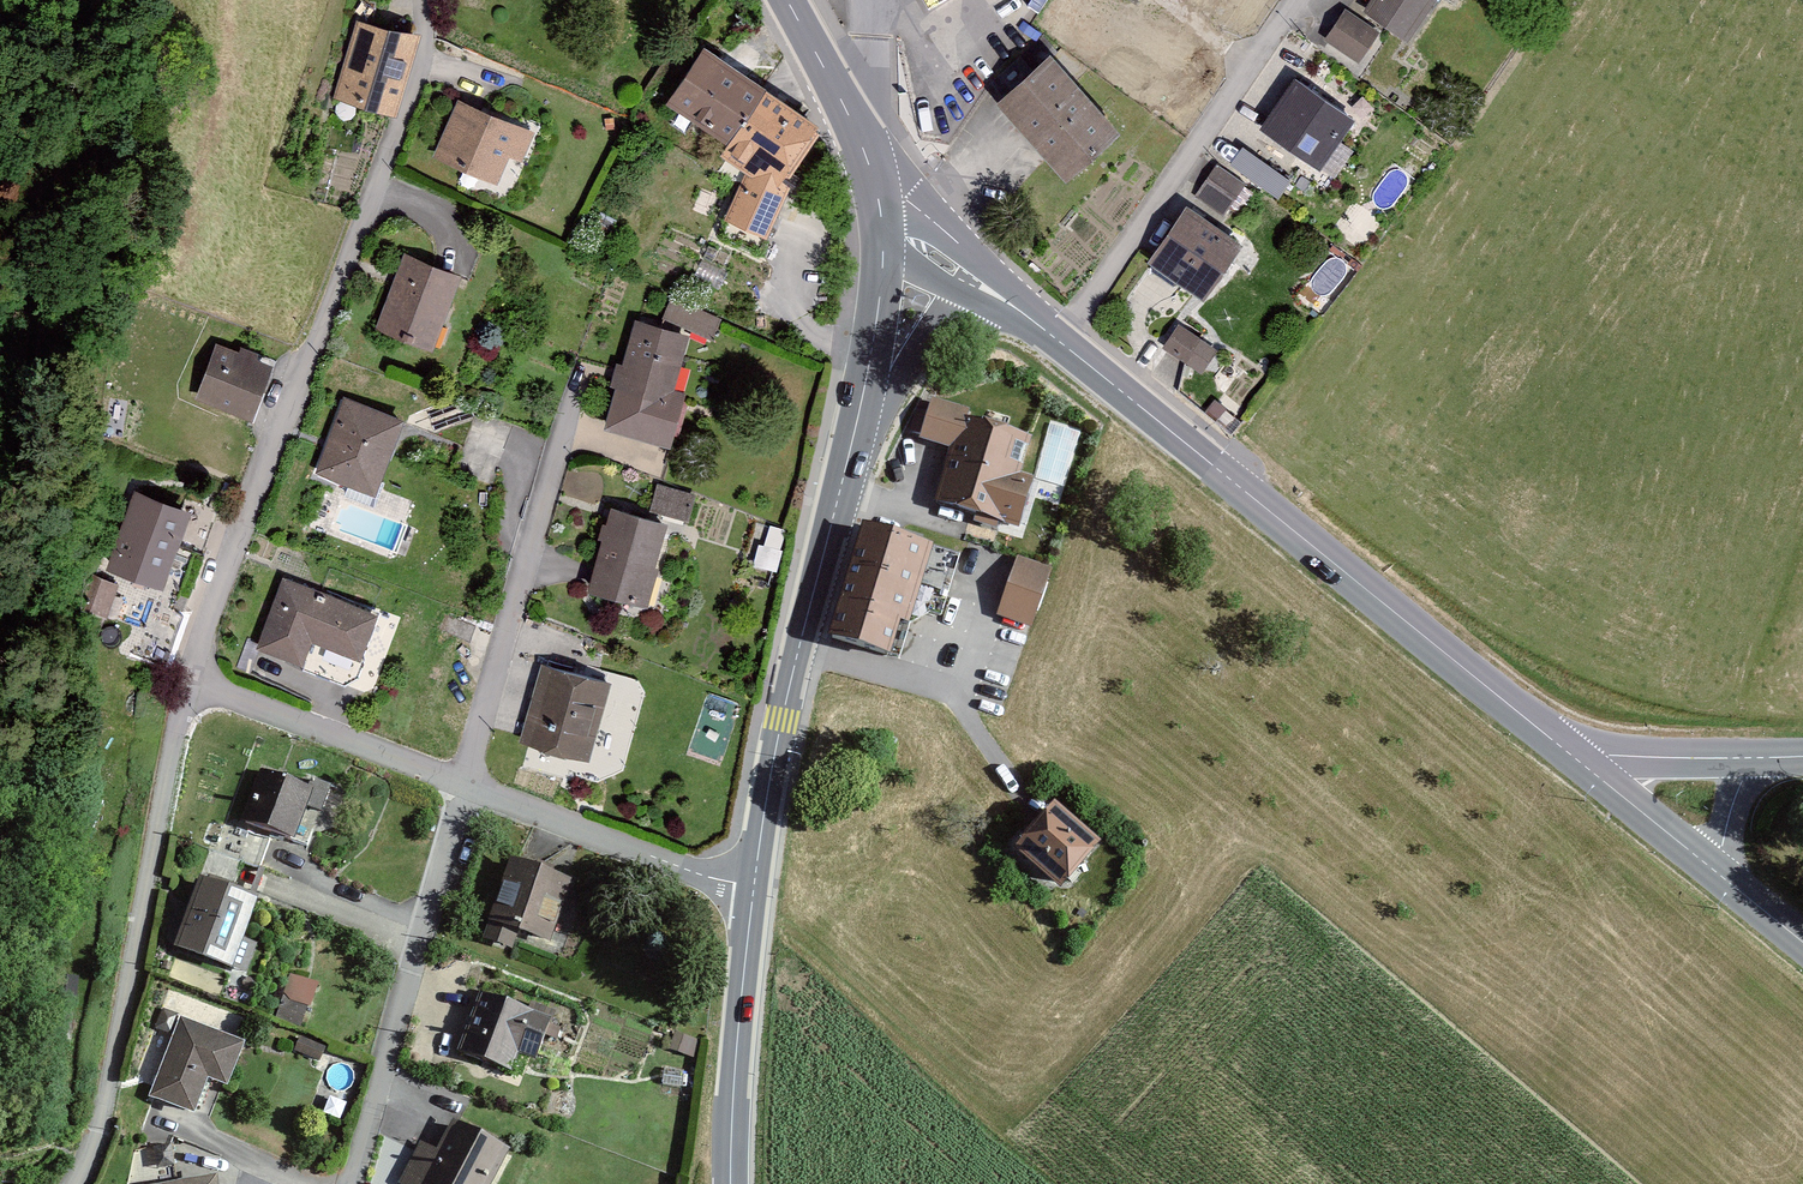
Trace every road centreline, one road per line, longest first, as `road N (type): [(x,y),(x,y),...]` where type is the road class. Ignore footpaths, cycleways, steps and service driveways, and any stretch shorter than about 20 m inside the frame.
road 1 (residential): [(187,681),(425,64),(417,0)]
road 2 (tertiary): [(1027,315),(1565,751)]
road 3 (residential): [(75,1183),(102,1123),(187,681)]
road 4 (secondary): [(754,890),(781,719),(852,445)]
road 5 (residential): [(353,1183),(462,785)]
road 6 (residential): [(462,785),(575,393)]
road 7 (residential): [(462,785),(754,890)]
road 8 (residential): [(187,681),(462,785)]
road 9 (secondary): [(732,1183),(754,890)]
road 10 (secondary): [(852,445),(882,278),(875,181)]
road 11 (secondary): [(852,445),(939,331),(1027,315)]
road 12 (tertiary): [(875,181),(1027,315)]
road 13 (secondary): [(788,0),(875,181)]
road 14 (tertiary): [(1565,751),(1714,875)]
road 15 (tertiary): [(1565,751),(1751,759)]
road 16 (tertiary): [(1751,759),(1714,875)]

